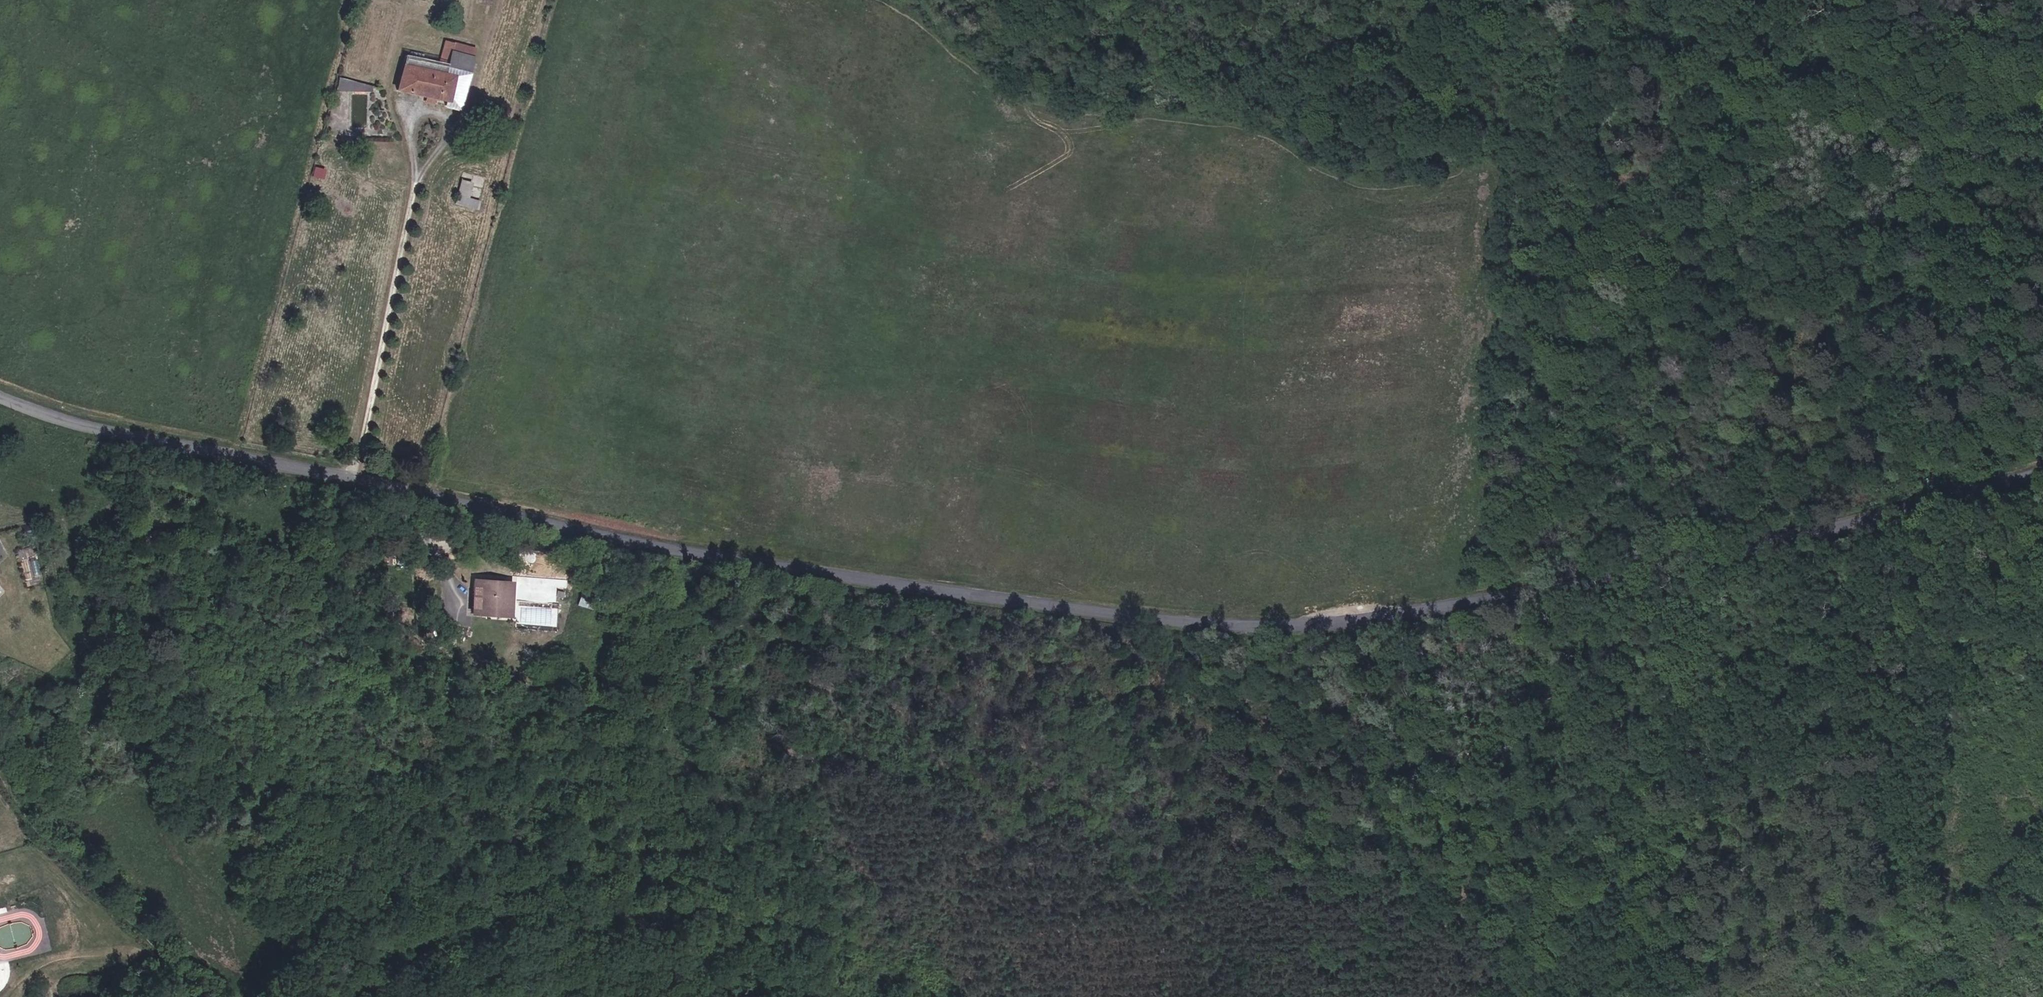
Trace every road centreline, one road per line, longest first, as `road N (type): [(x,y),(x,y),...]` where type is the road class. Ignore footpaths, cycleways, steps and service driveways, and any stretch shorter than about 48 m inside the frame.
road 1 (tertiary): [(0,394),(128,436),(703,553),(1189,623),(1286,626),(1425,609),(1840,527),(2042,468)]

